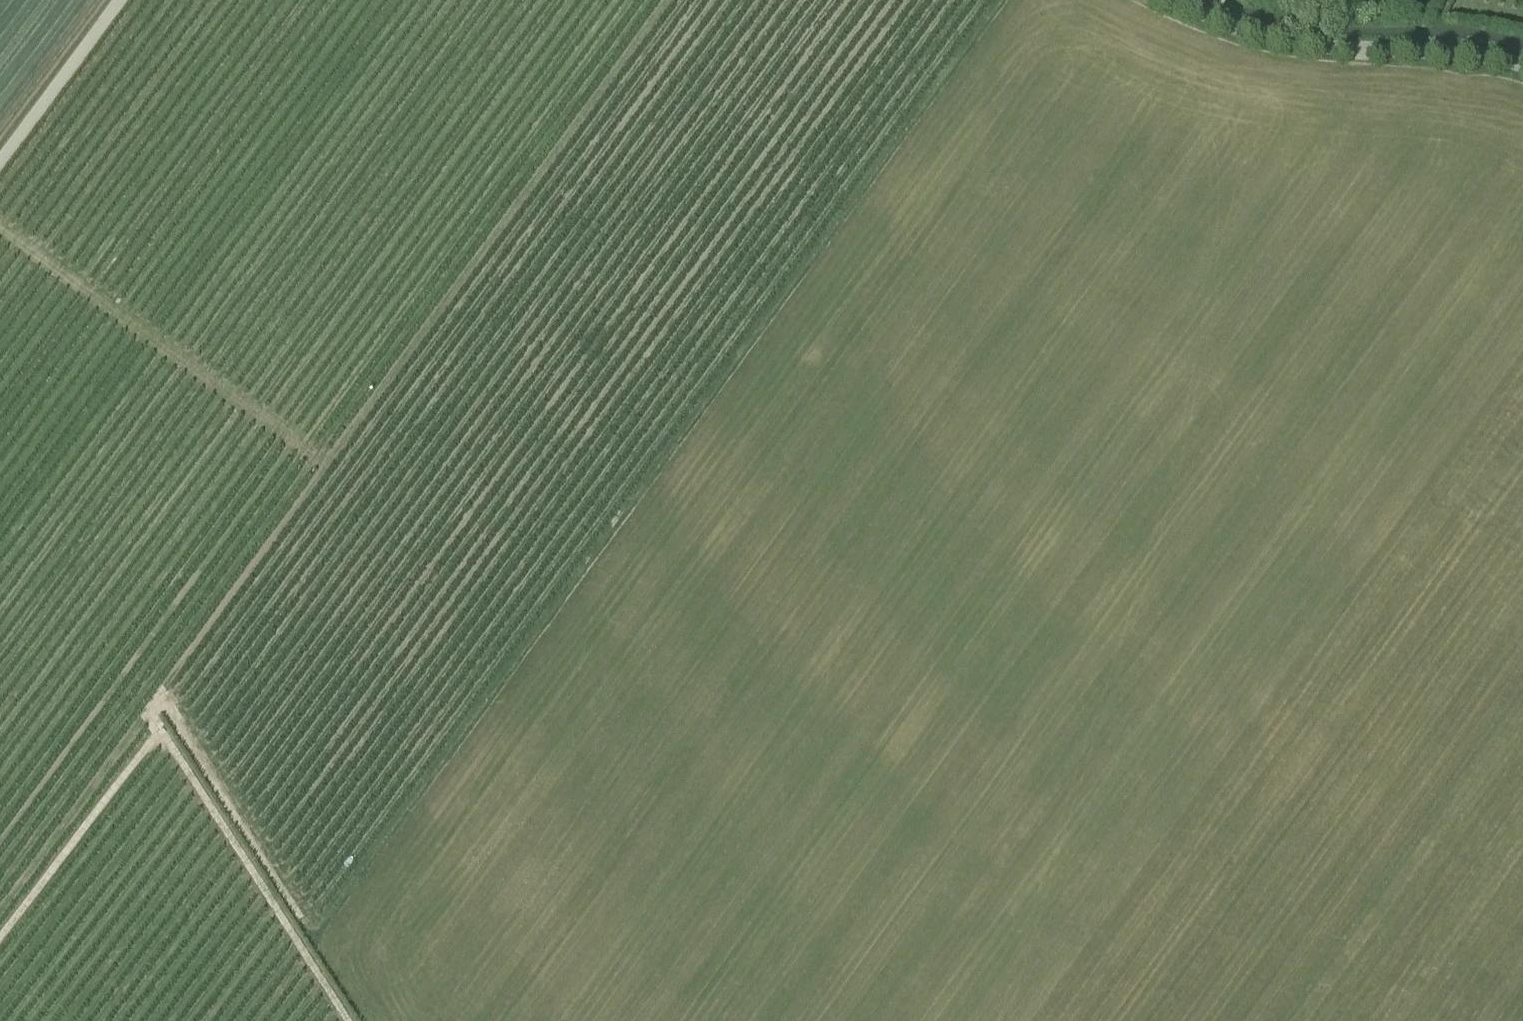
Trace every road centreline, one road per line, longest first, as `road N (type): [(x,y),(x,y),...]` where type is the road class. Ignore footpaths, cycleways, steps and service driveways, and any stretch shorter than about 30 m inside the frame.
road 1 (unclassified): [(1522,65),(1280,39),(1171,0)]
road 2 (track): [(124,0),(0,166)]

